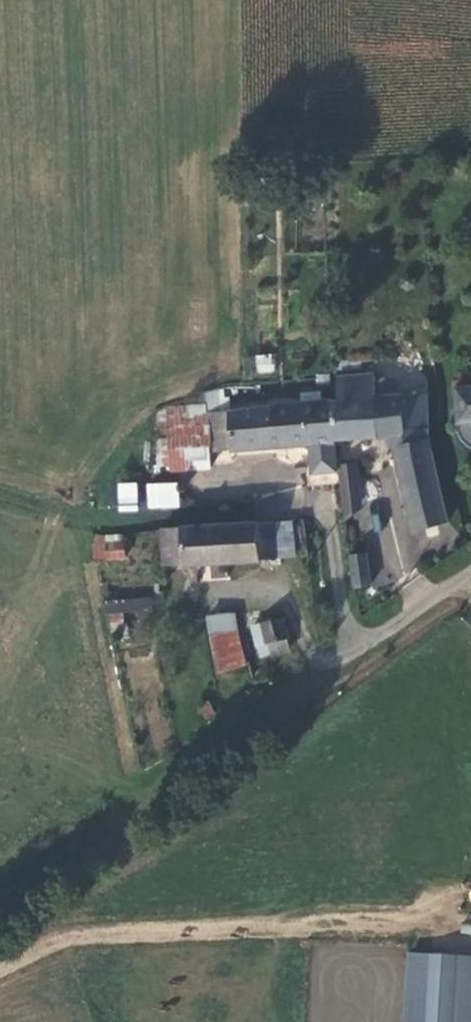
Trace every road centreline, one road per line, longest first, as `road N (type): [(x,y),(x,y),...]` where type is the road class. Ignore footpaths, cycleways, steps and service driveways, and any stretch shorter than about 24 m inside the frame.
road 1 (unclassified): [(340,662),(470,573)]

